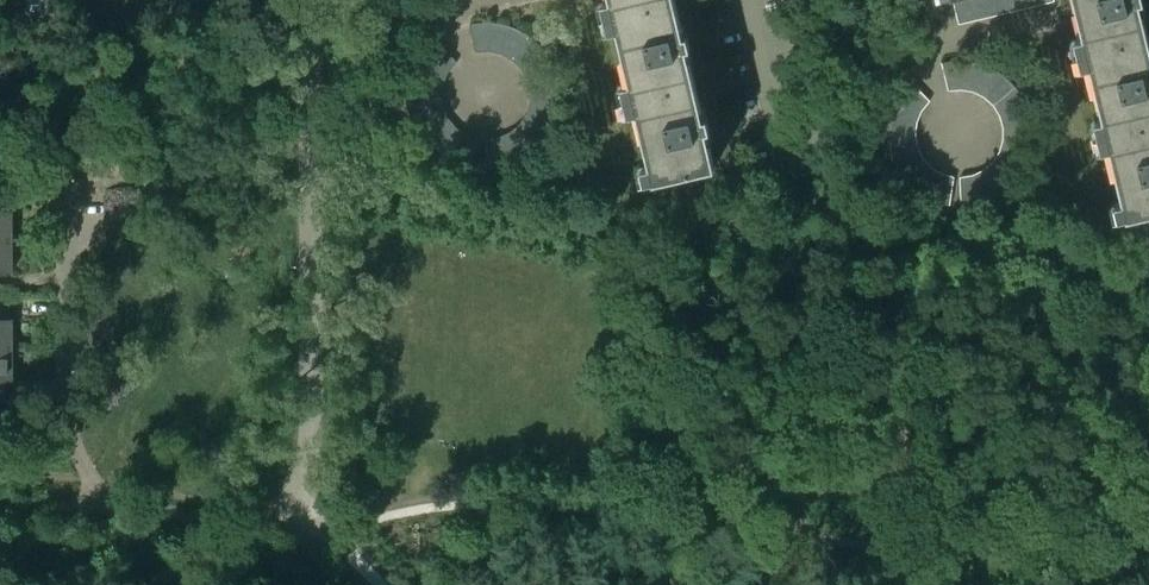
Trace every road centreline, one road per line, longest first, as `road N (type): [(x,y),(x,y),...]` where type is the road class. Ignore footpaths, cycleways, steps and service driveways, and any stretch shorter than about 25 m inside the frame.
road 1 (unclassified): [(255,526),(104,507),(96,494),(66,415),(64,195)]
road 2 (residential): [(1062,14),(912,55),(850,134),(801,151),(783,137),(749,0)]
road 3 (unclassified): [(255,526),(301,518),(310,433),(311,185)]
road 4 (residential): [(311,185),(308,0)]

